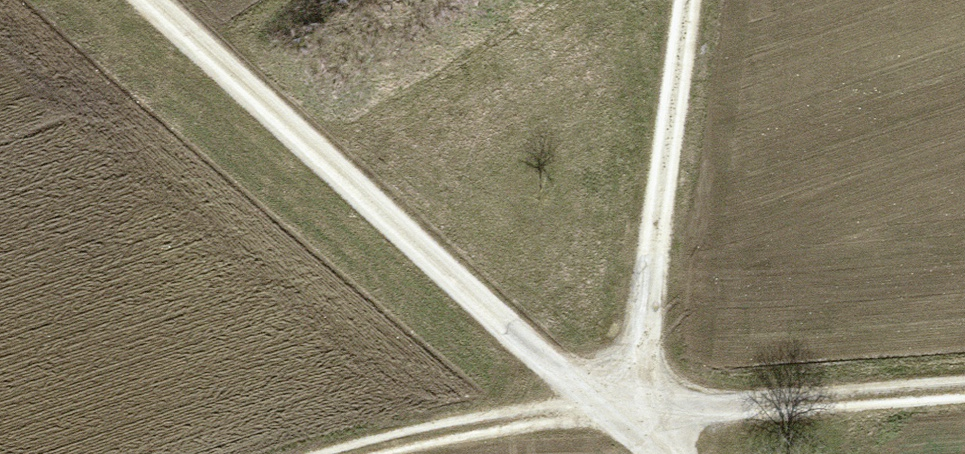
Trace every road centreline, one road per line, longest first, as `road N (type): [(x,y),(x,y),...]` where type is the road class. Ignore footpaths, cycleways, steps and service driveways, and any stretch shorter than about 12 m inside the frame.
road 1 (track): [(190,0),(656,411)]
road 2 (track): [(656,411),(714,0)]
road 3 (track): [(656,411),(964,382)]
road 4 (track): [(656,411),(465,419),(360,453)]

